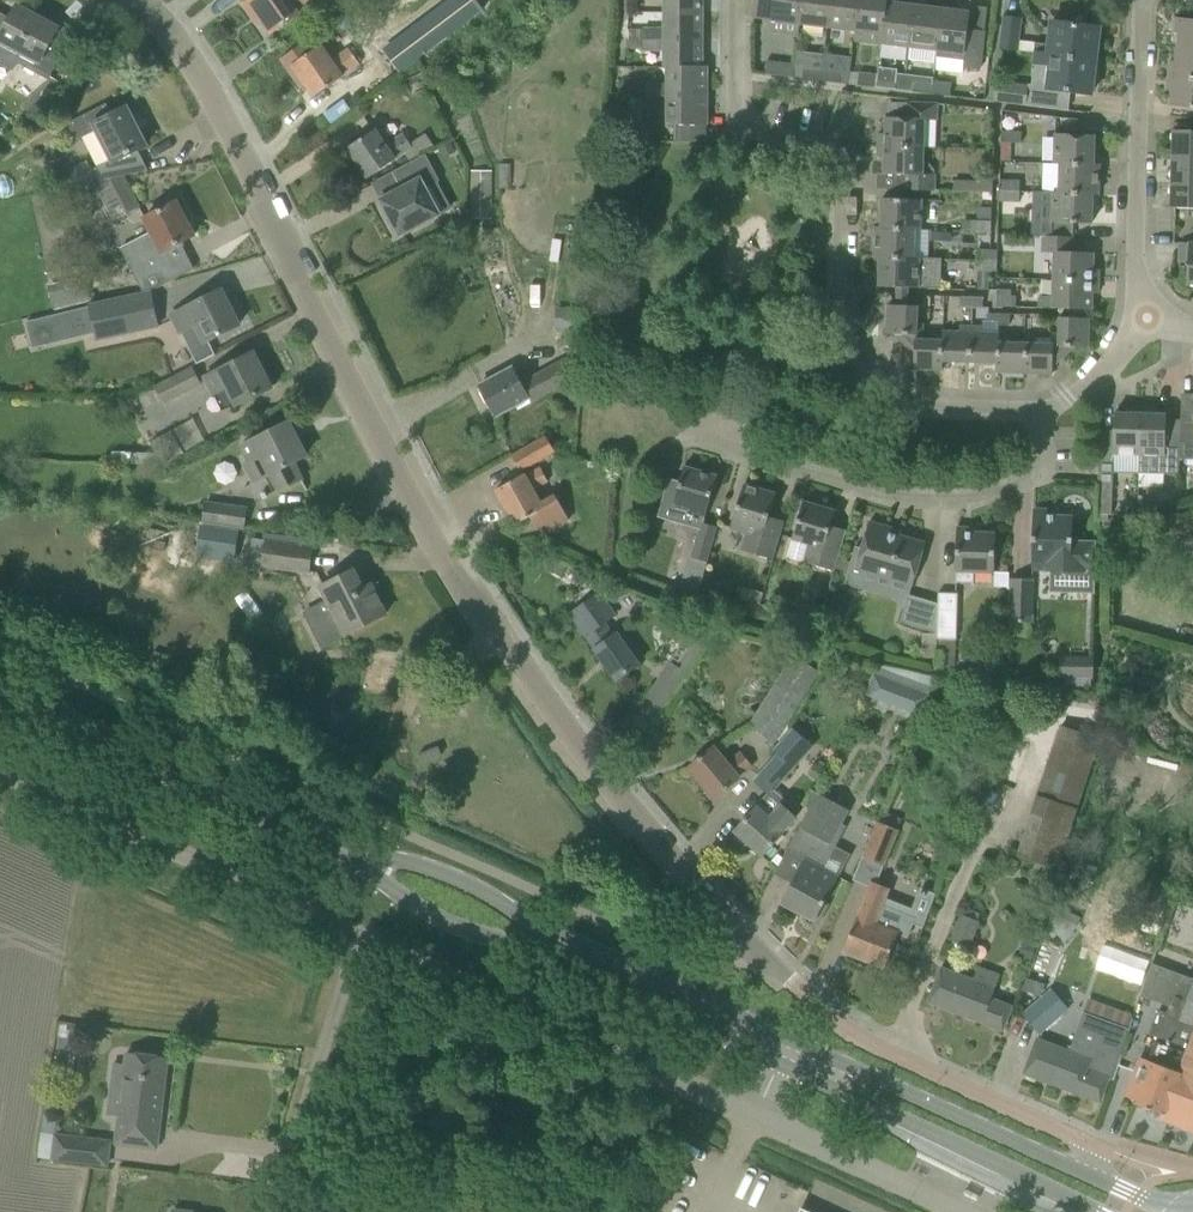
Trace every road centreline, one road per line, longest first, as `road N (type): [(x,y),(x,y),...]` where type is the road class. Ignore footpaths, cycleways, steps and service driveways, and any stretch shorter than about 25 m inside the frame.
road 1 (residential): [(1091,1175),(1083,1138),(844,1033),(798,999),(567,732),(443,559),(219,111),(138,0)]
road 2 (residential): [(1040,413),(909,404),(845,342),(835,307),(839,175),(821,150),(739,122),(735,0)]
road 3 (secondary): [(791,1041),(532,920),(449,871),(331,845)]
road 4 (secondary): [(331,845),(440,918),(546,955),(780,1065)]
road 5 (unclassified): [(757,1116),(356,943)]
road 6 (residential): [(686,440),(896,497),(968,499),(1038,472),(1040,413)]
road 7 (unclassified): [(356,943),(0,776)]
road 8 (secondary): [(331,845),(0,694)]
road 9 (secondary): [(780,1065),(1098,1211)]
road 10 (secondary): [(1091,1175),(791,1041)]
road 11 (residential): [(1145,307),(1136,251),(1140,0)]
road 12 (residential): [(274,1211),(356,943)]
road 13 (unclassified): [(961,1211),(757,1116)]

